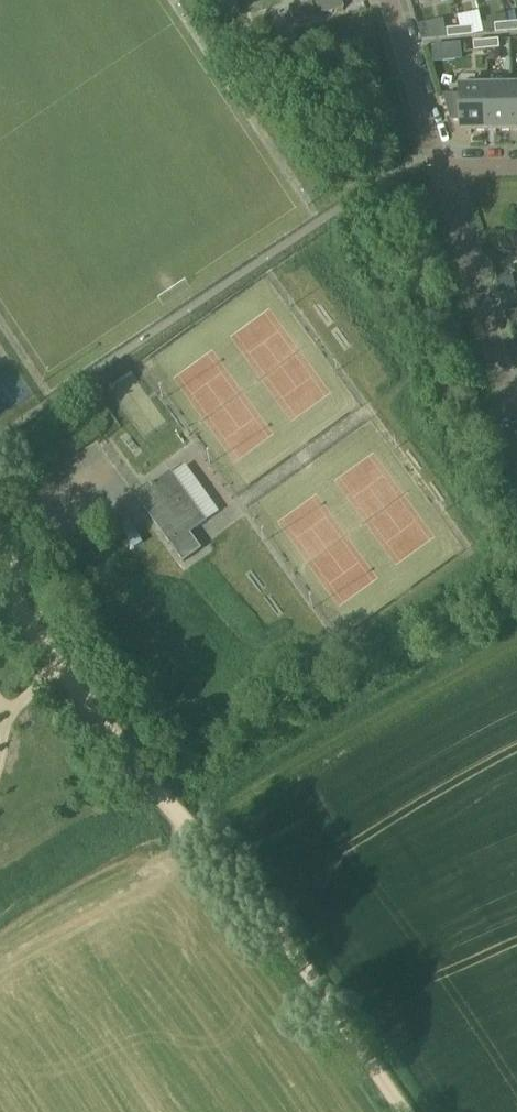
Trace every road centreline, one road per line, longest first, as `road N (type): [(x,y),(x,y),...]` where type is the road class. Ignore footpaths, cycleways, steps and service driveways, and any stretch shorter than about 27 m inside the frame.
road 1 (track): [(400,1111),(250,896),(147,777)]
road 2 (residential): [(440,170),(506,384),(516,399)]
road 3 (unclassified): [(147,777),(0,585)]
road 4 (residential): [(388,0),(440,170)]

